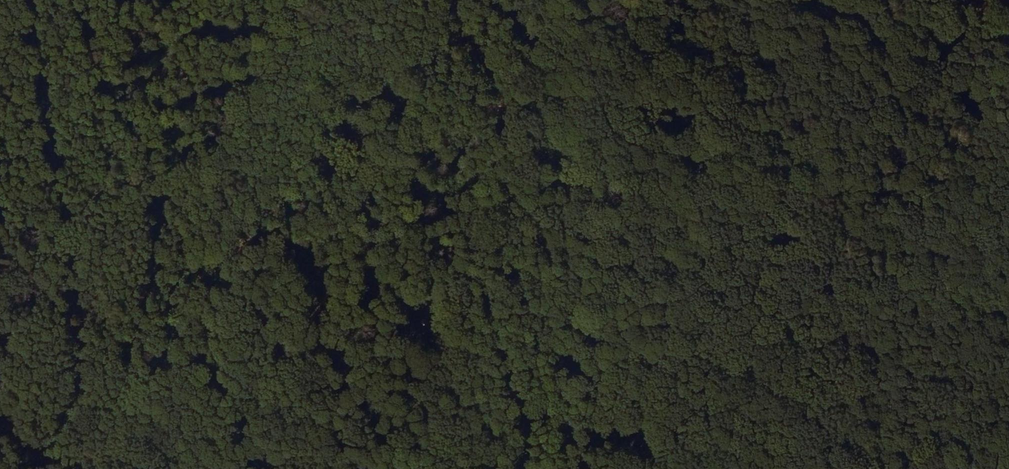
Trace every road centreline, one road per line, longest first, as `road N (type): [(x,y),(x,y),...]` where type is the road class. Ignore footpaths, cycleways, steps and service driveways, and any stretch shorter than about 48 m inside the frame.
road 1 (track): [(651,468),(640,437),(670,277),(657,240),(540,134),(452,0)]
road 2 (track): [(499,468),(430,260),(384,0)]

